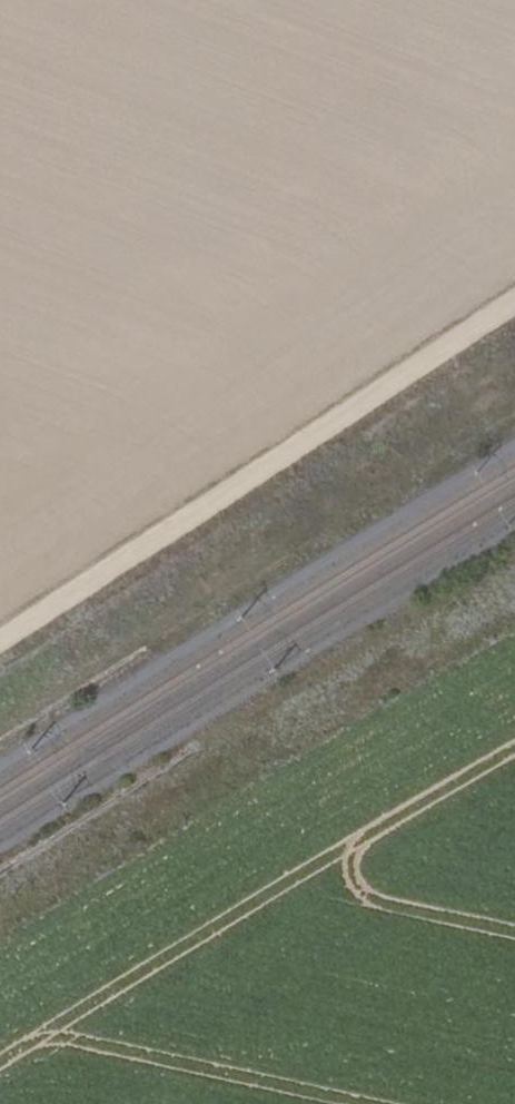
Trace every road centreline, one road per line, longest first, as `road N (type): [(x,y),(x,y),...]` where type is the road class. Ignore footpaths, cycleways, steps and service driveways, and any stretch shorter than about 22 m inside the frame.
road 1 (track): [(514,306),(0,641)]

